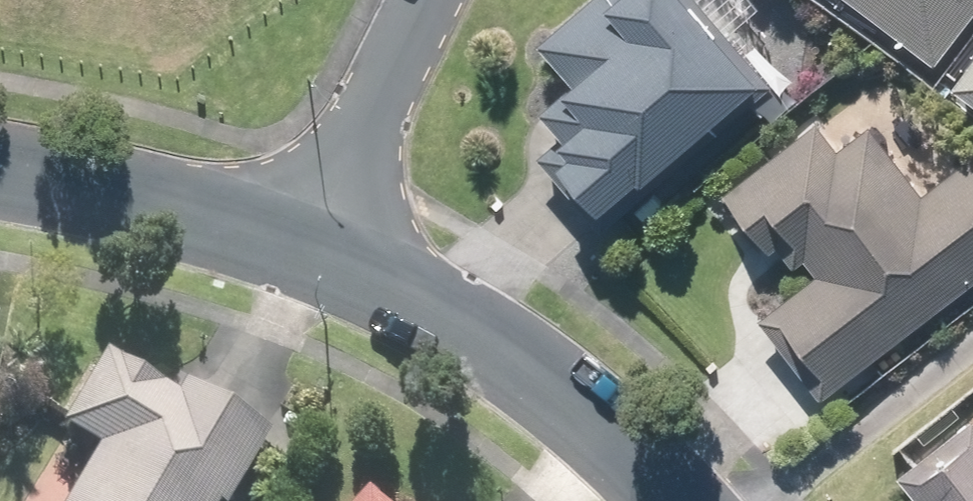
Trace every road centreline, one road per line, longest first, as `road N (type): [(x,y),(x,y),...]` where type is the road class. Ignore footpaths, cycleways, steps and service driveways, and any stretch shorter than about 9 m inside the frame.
road 1 (residential): [(670,500),(550,389),(314,249)]
road 2 (residential): [(314,249),(0,179)]
road 3 (residential): [(314,249),(427,0)]

